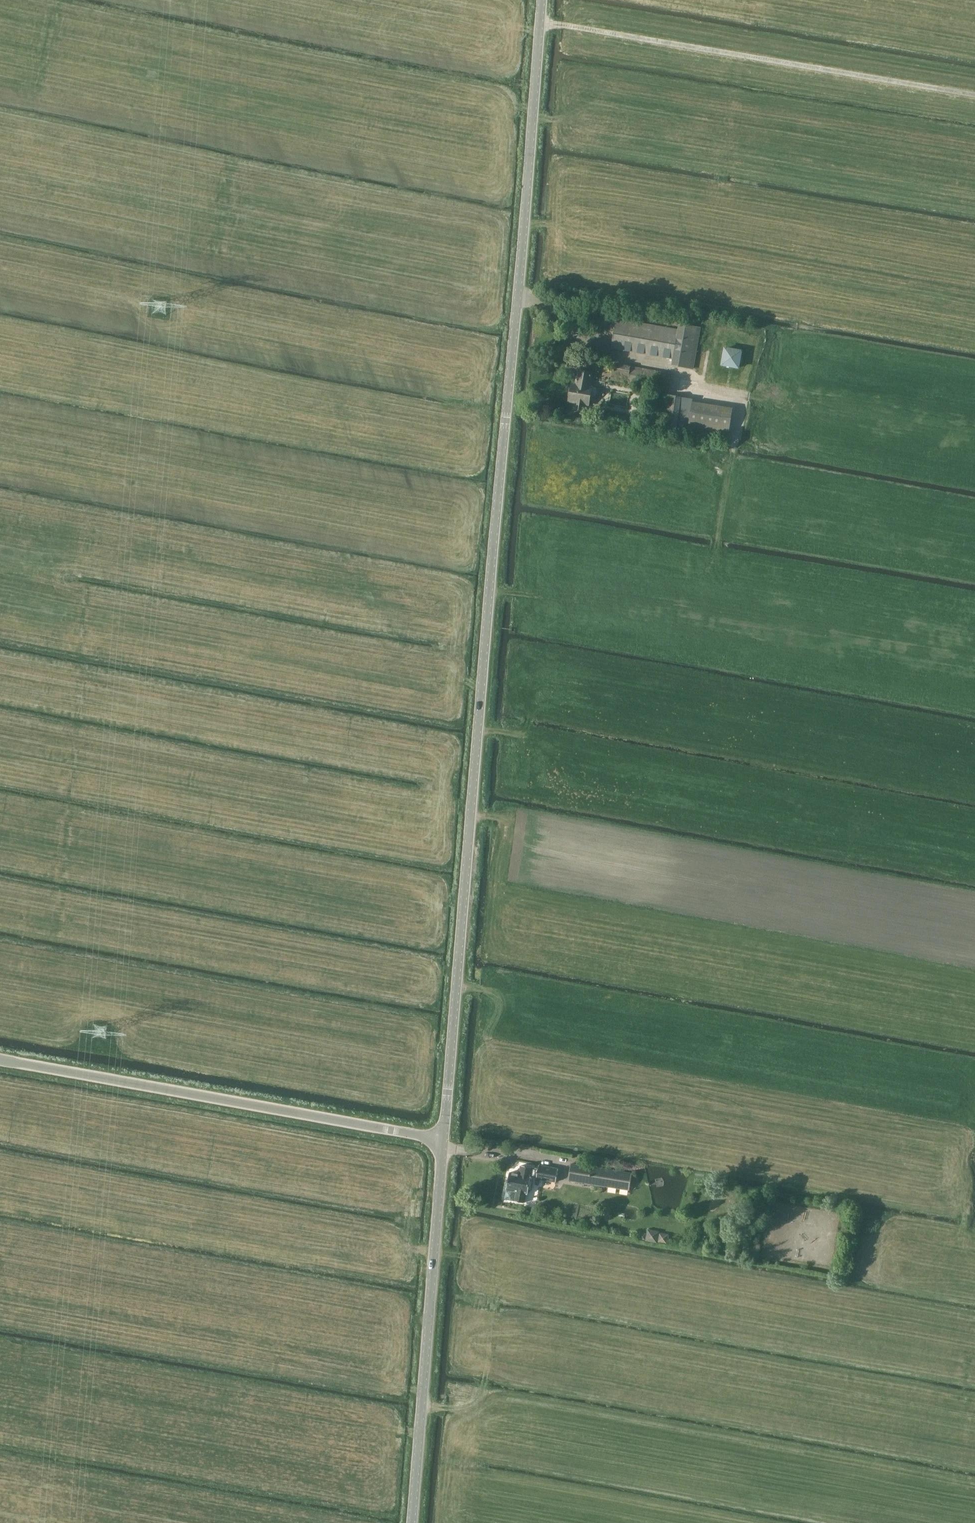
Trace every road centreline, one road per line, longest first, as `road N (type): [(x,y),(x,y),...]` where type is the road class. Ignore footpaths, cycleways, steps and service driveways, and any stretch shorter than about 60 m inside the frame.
road 1 (unclassified): [(443,1139),(541,0)]
road 2 (unclassified): [(443,1139),(0,1059)]
road 3 (track): [(540,23),(974,95)]
road 4 (unclassified): [(413,1522),(443,1139)]

